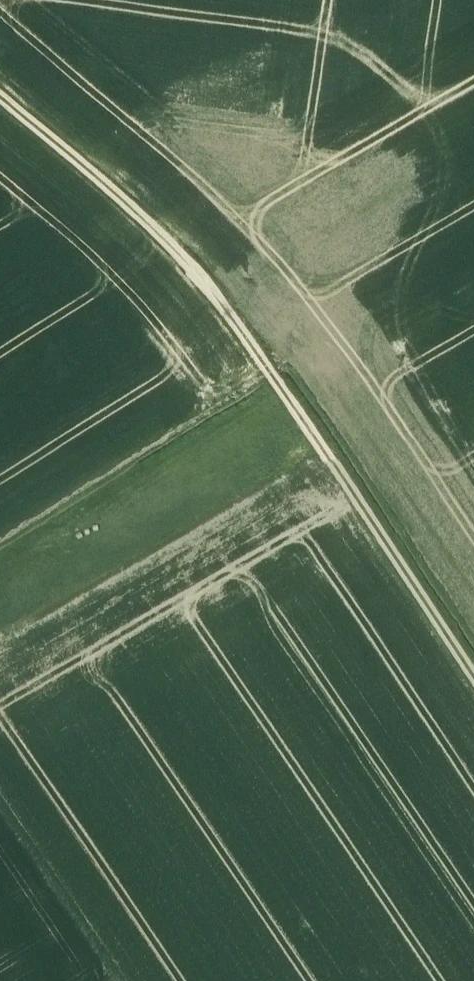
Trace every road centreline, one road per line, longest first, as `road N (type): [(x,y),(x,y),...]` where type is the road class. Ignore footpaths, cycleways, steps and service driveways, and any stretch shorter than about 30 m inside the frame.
road 1 (track): [(473,677),(315,437),(178,251),(0,98)]

